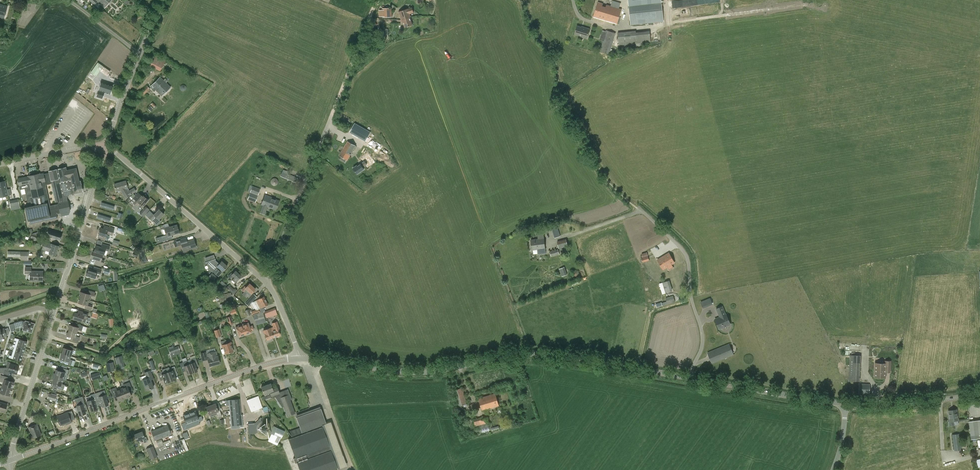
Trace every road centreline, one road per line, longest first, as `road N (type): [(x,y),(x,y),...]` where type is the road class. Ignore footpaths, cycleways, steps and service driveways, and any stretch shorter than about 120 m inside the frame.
road 1 (tertiary): [(688,378),(535,356),(432,372),(337,363)]
road 2 (tertiary): [(9,461),(268,363),(299,359)]
road 3 (unclassified): [(688,378),(703,340),(683,251),(639,210),(577,234)]
road 4 (unclassified): [(268,284),(105,146)]
road 5 (unclassified): [(268,284),(333,114)]
road 6 (tertiary): [(54,312),(105,146)]
road 7 (tertiary): [(847,403),(688,378)]
road 8 (tertiary): [(9,461),(54,312)]
road 9 (tertiary): [(979,393),(847,403)]
road 10 (track): [(333,114),(378,0)]

